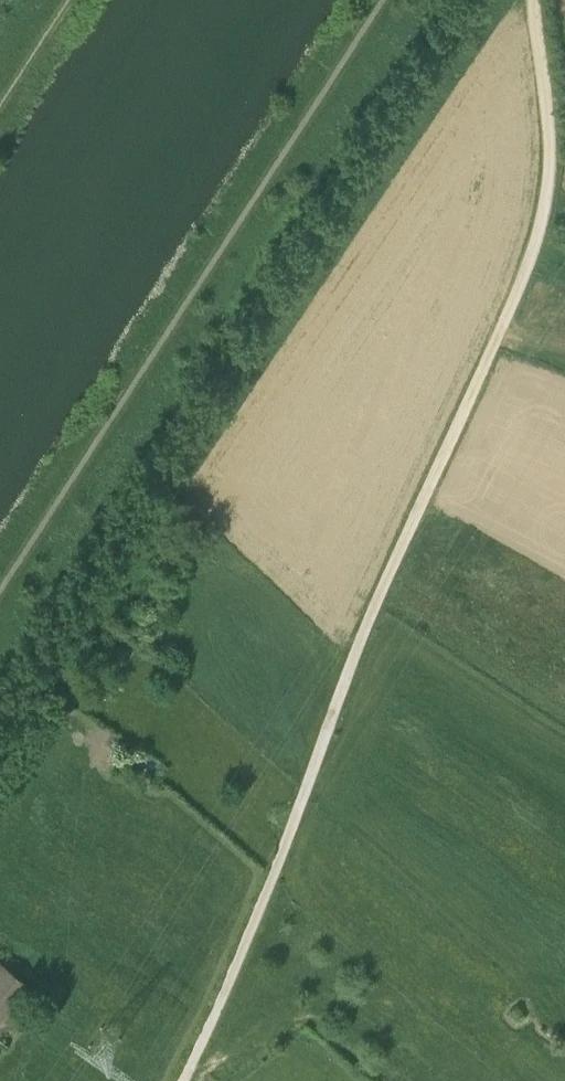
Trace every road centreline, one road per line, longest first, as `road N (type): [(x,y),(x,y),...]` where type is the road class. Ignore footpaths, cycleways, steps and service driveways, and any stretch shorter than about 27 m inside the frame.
road 1 (track): [(535,0),(556,161),(539,240),(364,629),(252,935),(183,1080)]

